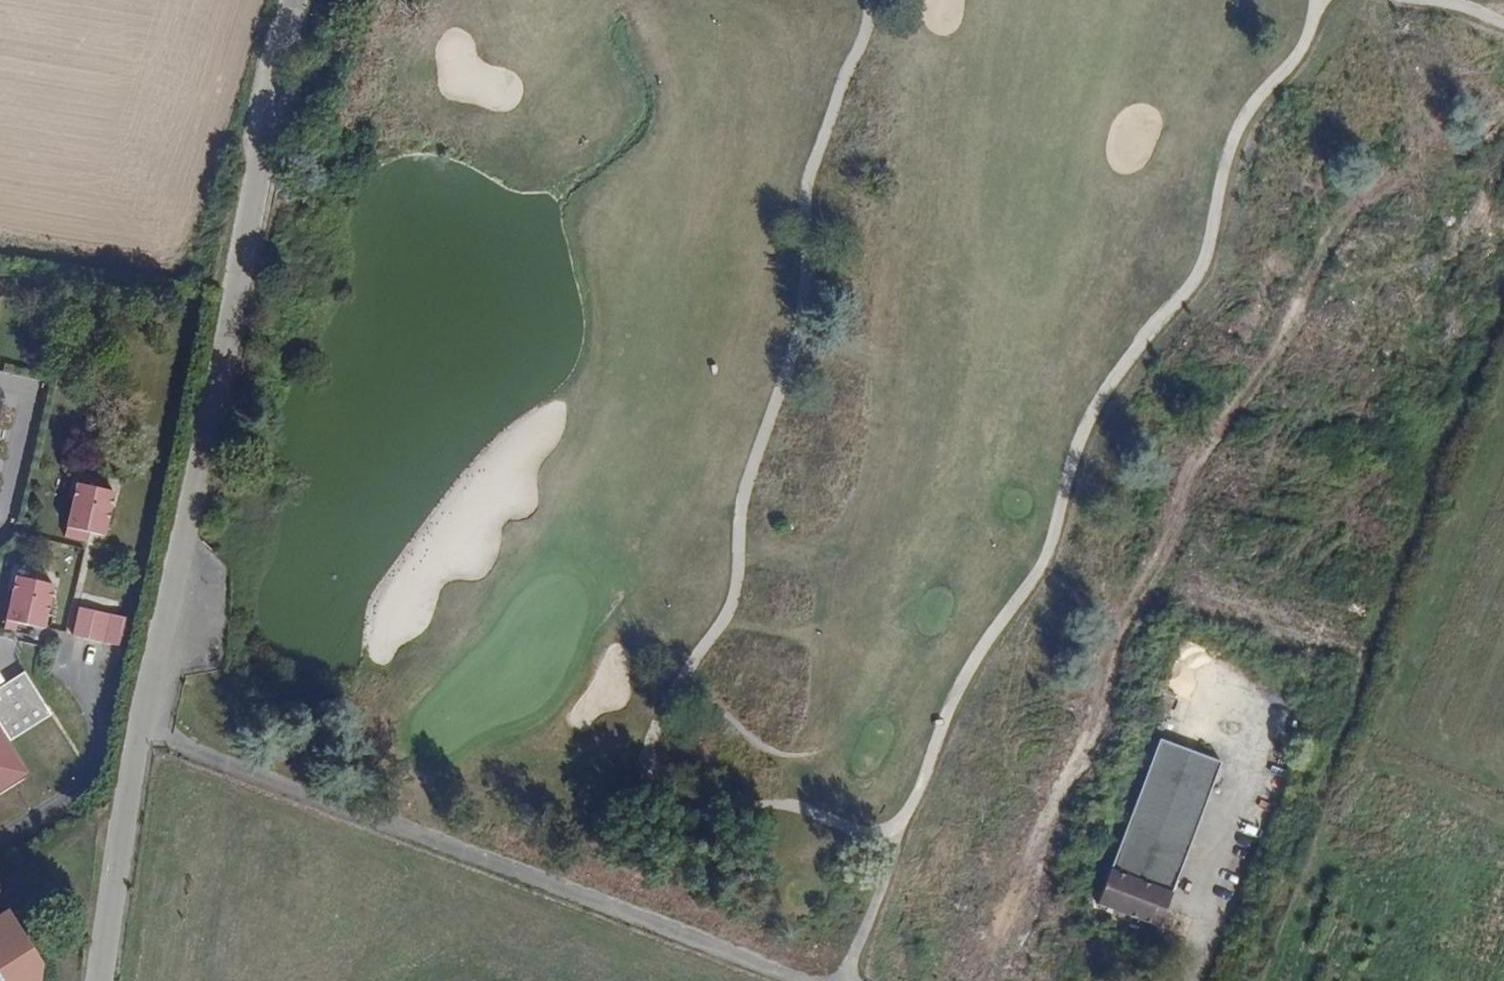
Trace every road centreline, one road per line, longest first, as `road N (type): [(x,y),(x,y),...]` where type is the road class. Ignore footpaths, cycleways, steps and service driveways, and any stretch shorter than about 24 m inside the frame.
road 1 (unclassified): [(96,980),(295,0)]
road 2 (track): [(810,980),(146,734)]

